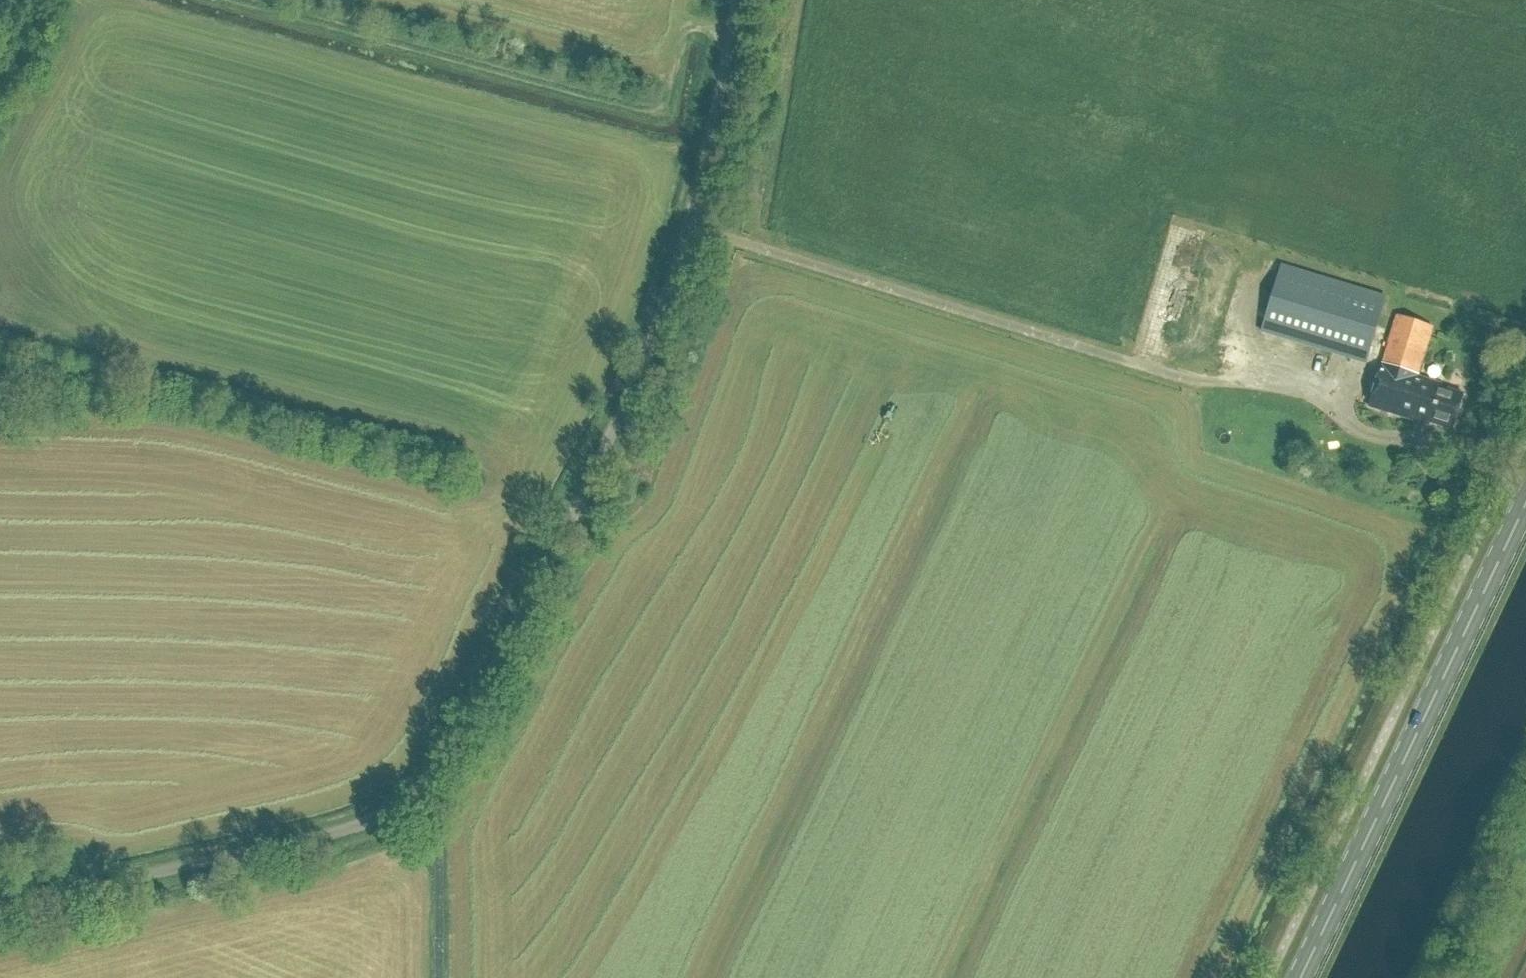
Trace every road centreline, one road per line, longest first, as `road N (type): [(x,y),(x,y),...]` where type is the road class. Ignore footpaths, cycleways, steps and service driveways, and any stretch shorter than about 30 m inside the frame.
road 1 (unclassified): [(0,907),(347,830),(433,774),(569,523),(638,373),(688,224),(737,0)]
road 2 (primary): [(1297,977),(1525,493)]
road 3 (track): [(1525,759),(1422,977)]

